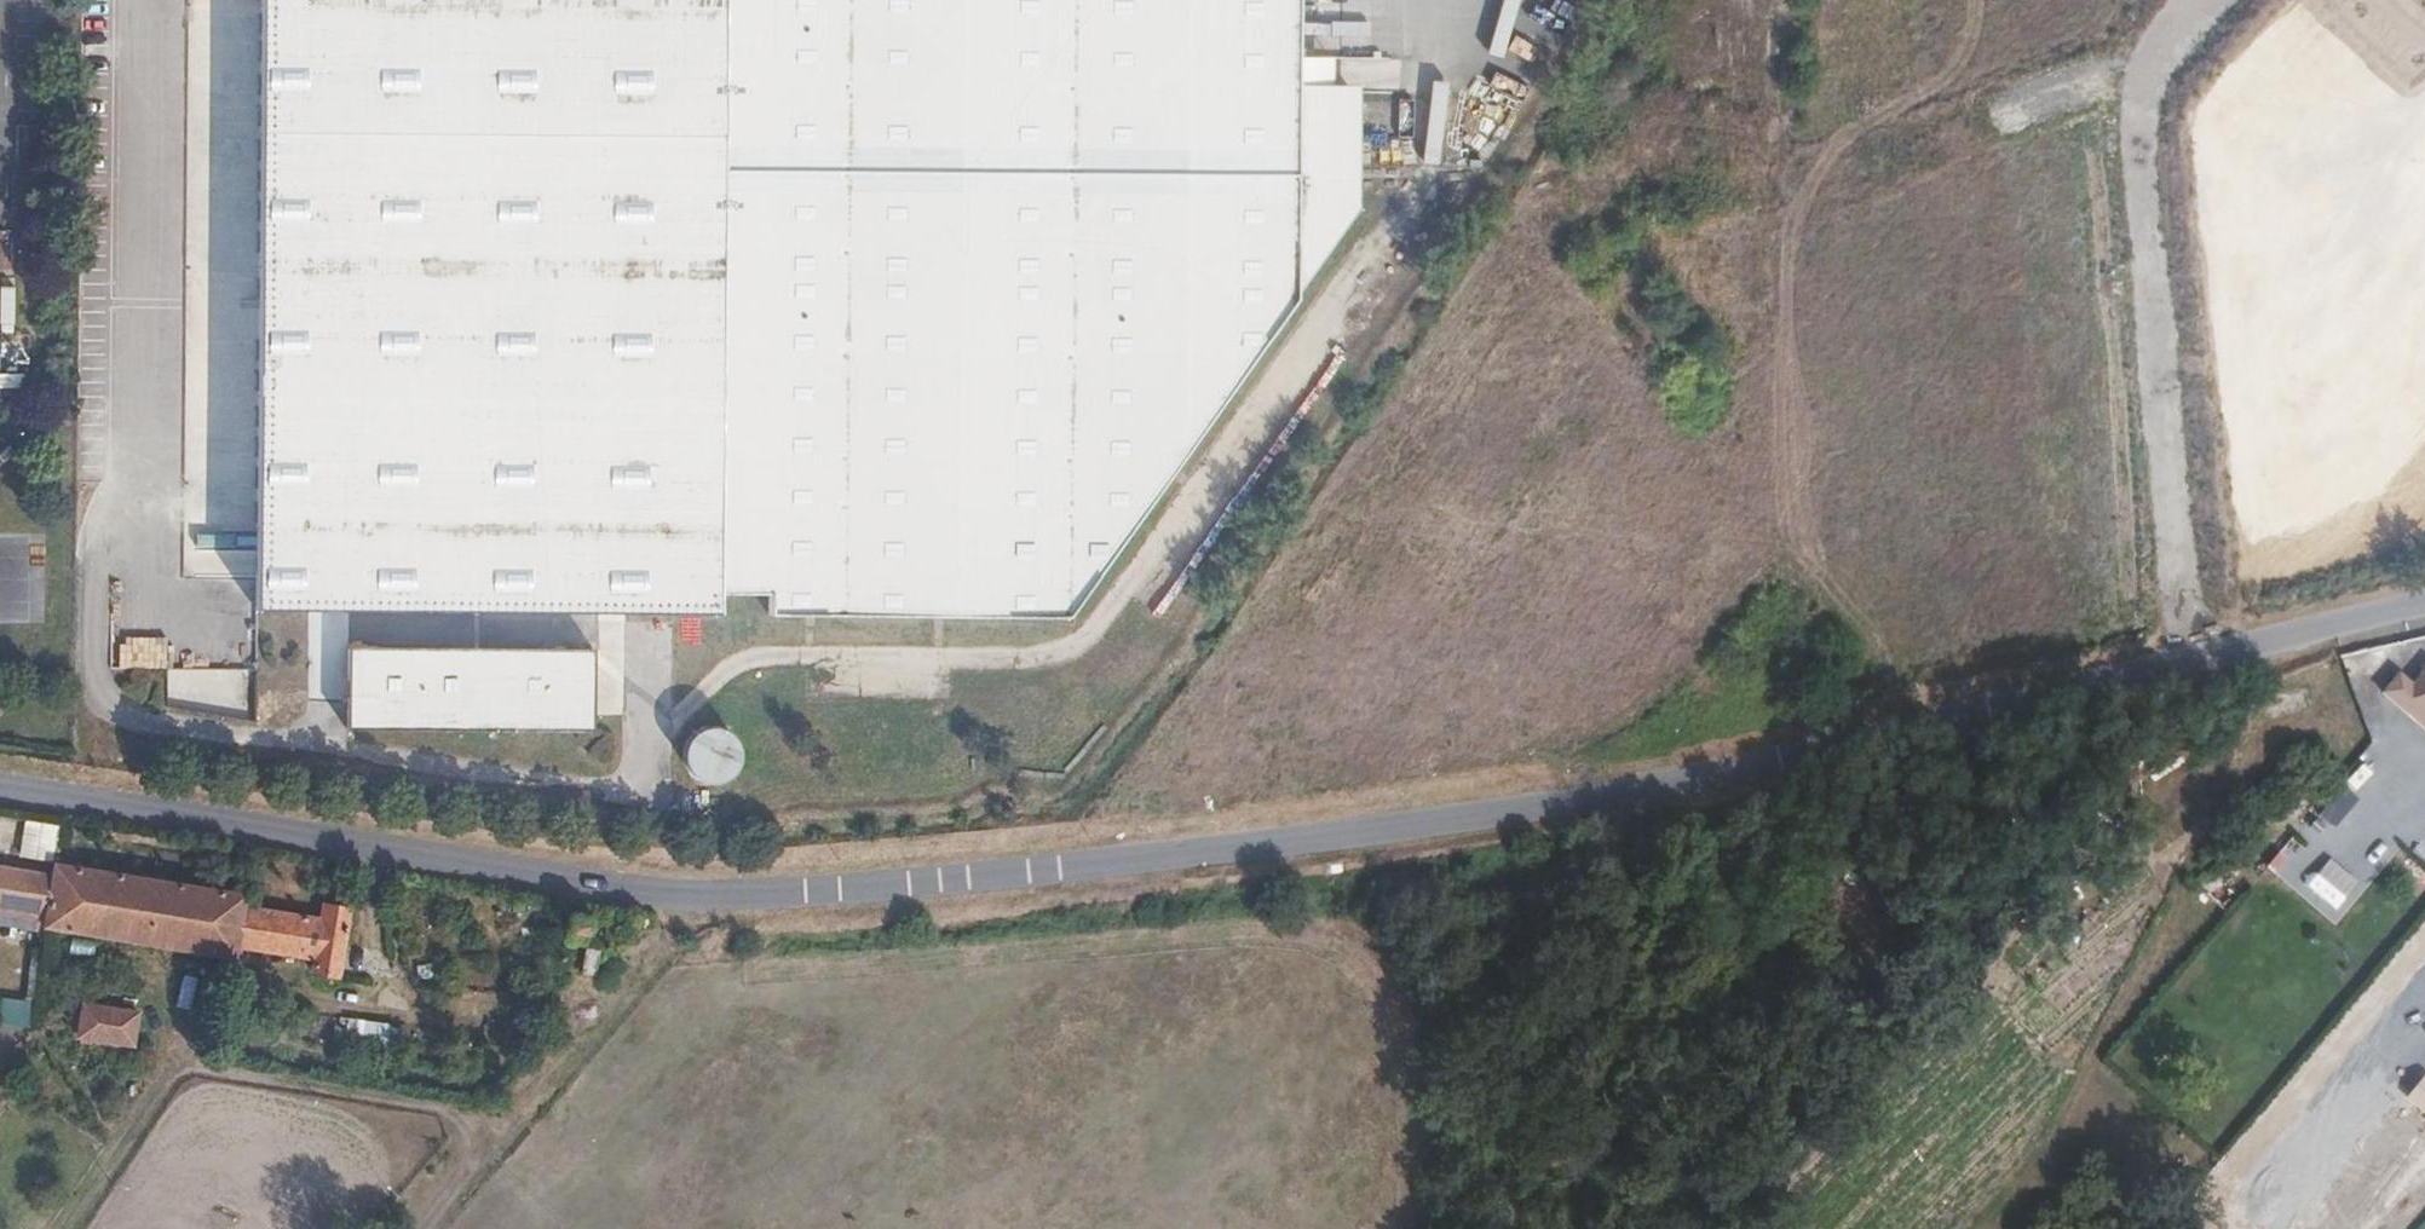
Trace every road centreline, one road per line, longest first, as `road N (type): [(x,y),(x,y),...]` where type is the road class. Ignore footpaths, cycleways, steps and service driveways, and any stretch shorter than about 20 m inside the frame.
road 1 (residential): [(0,791),(677,900),(878,888),(1358,837),(2424,613)]

